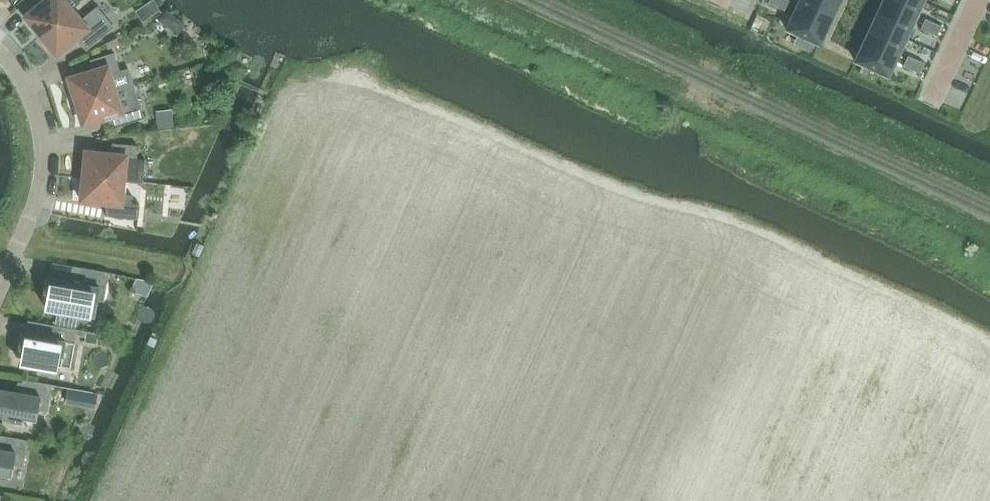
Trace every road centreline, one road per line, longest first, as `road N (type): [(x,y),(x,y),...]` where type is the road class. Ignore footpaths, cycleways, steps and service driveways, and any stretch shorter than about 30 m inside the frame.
road 1 (residential): [(0,286),(42,175),(29,95),(0,52)]

